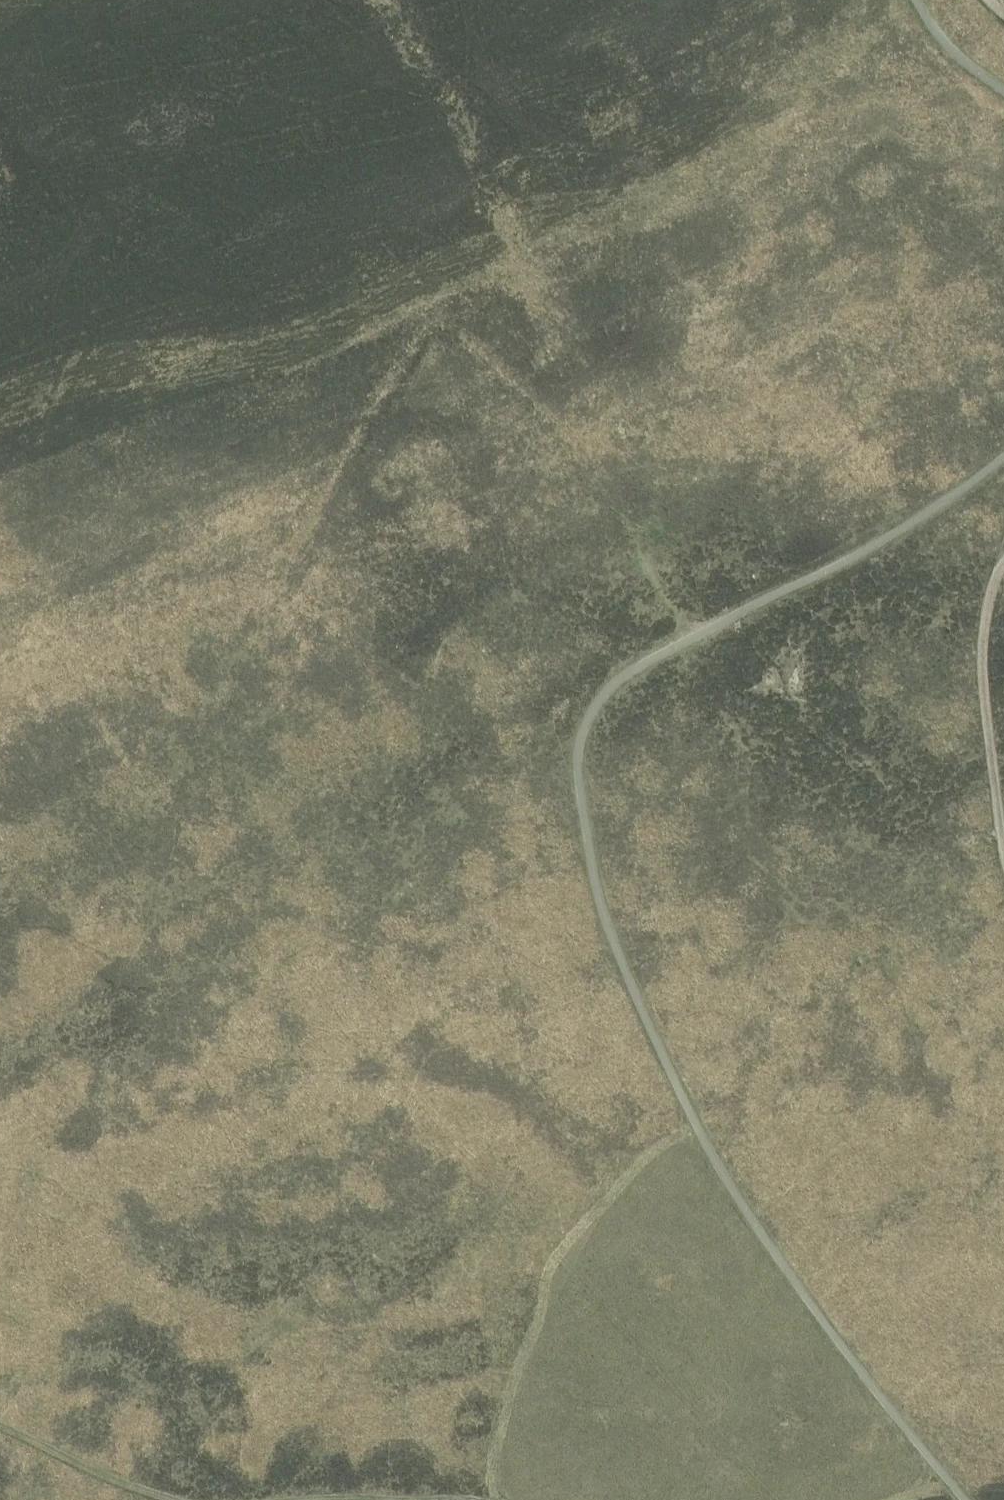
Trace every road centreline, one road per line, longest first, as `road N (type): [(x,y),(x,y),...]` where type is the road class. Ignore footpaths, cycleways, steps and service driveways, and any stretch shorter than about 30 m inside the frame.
road 1 (track): [(1003,867),(979,680),(983,617),(1003,563)]
road 2 (track): [(169,1499),(93,1475),(0,1426)]

